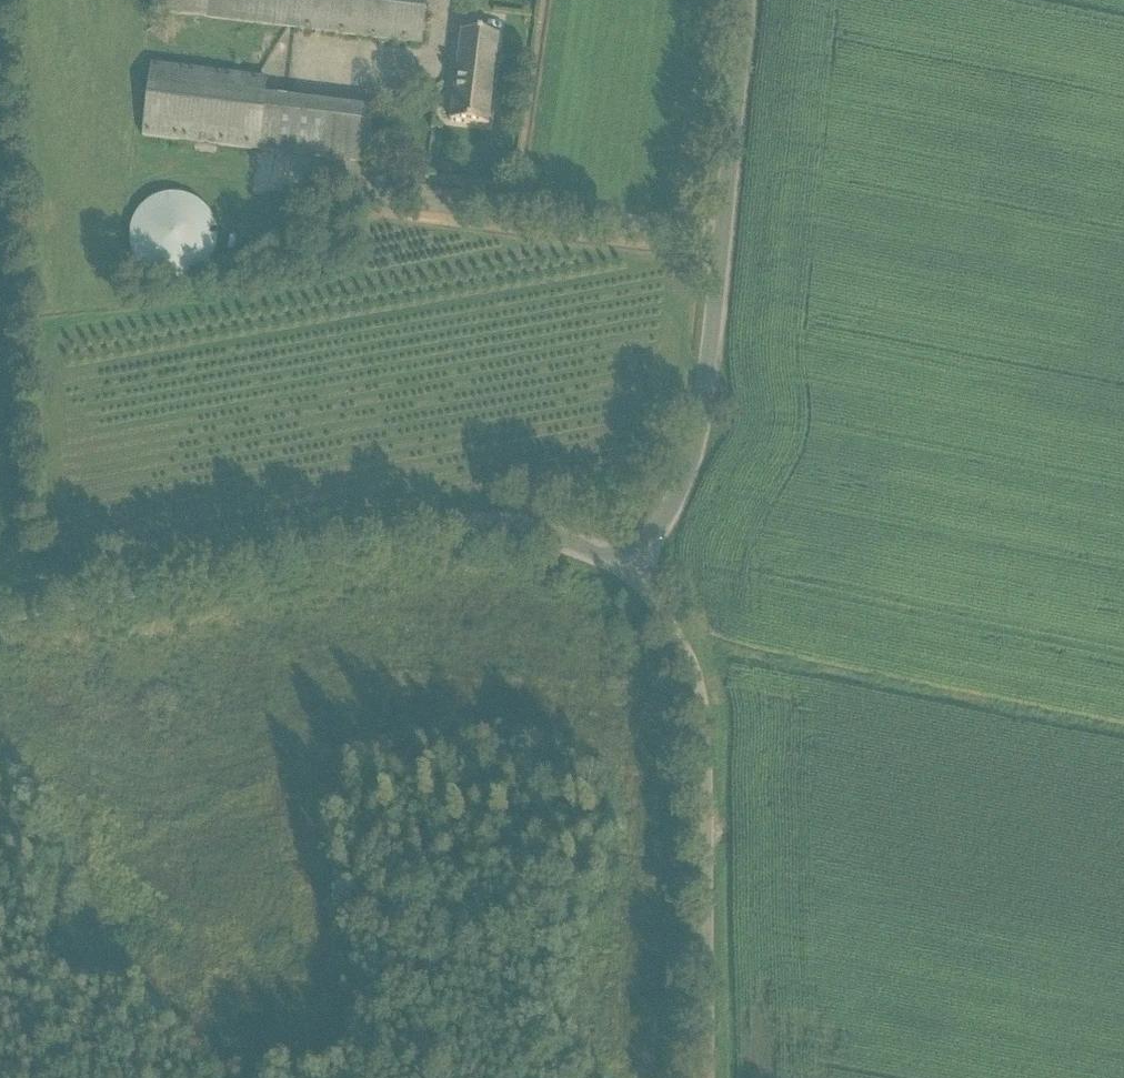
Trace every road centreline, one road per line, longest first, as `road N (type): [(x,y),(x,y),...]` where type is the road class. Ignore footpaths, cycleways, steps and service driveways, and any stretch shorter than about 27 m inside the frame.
road 1 (unclassified): [(0,615),(490,510),(561,515),(639,560)]
road 2 (unclassified): [(639,560),(679,506),(713,407),(758,0)]
road 3 (unclassified): [(708,1077),(712,694),(675,600),(639,560)]

